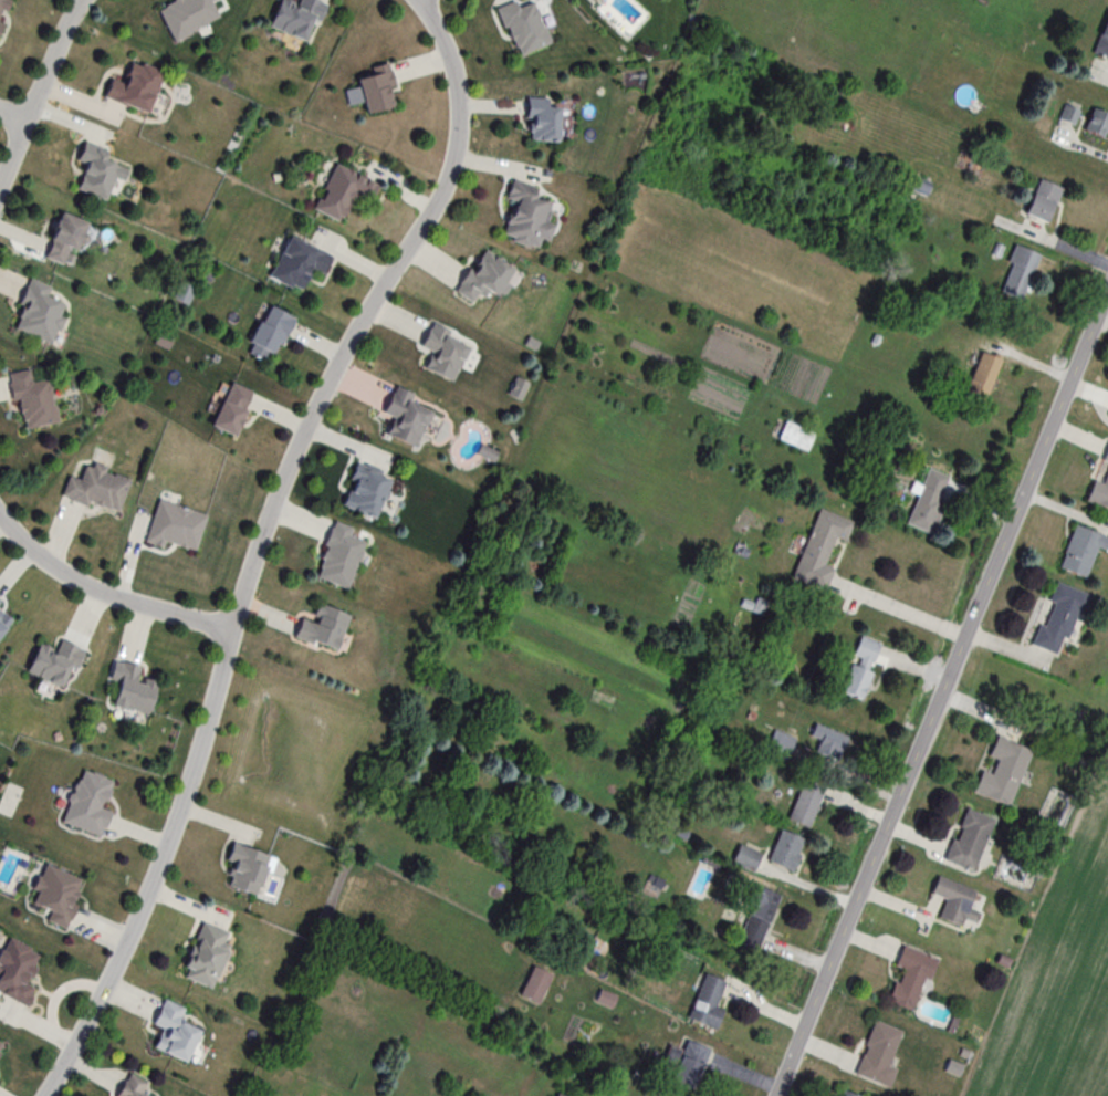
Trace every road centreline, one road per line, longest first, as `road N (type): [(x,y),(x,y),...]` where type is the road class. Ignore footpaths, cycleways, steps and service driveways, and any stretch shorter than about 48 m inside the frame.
road 1 (residential): [(45,1095),(119,959),(170,838),(286,472),(369,306),(448,178),(460,129),(457,82),(419,0)]
road 2 (residential): [(776,1095),(1107,286)]
road 3 (residential): [(0,515),(32,549),(94,588),(233,630)]
road 4 (residential): [(82,0),(0,186)]

